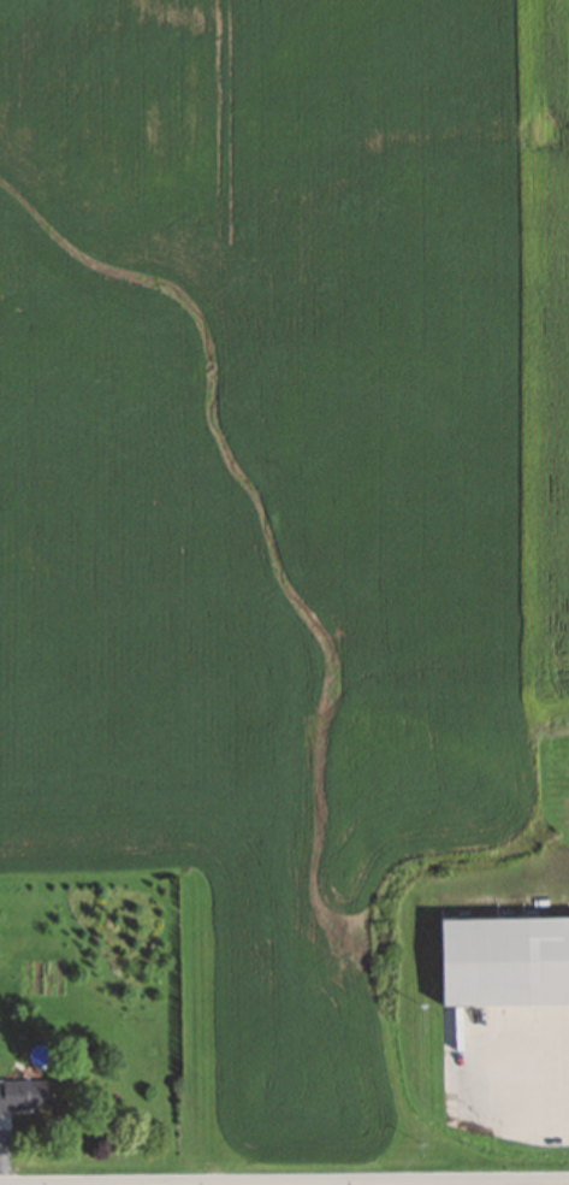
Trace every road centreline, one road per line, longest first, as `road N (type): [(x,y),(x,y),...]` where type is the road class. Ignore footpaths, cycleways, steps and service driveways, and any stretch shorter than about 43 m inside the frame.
road 1 (secondary): [(138,1184),(568,1182)]

